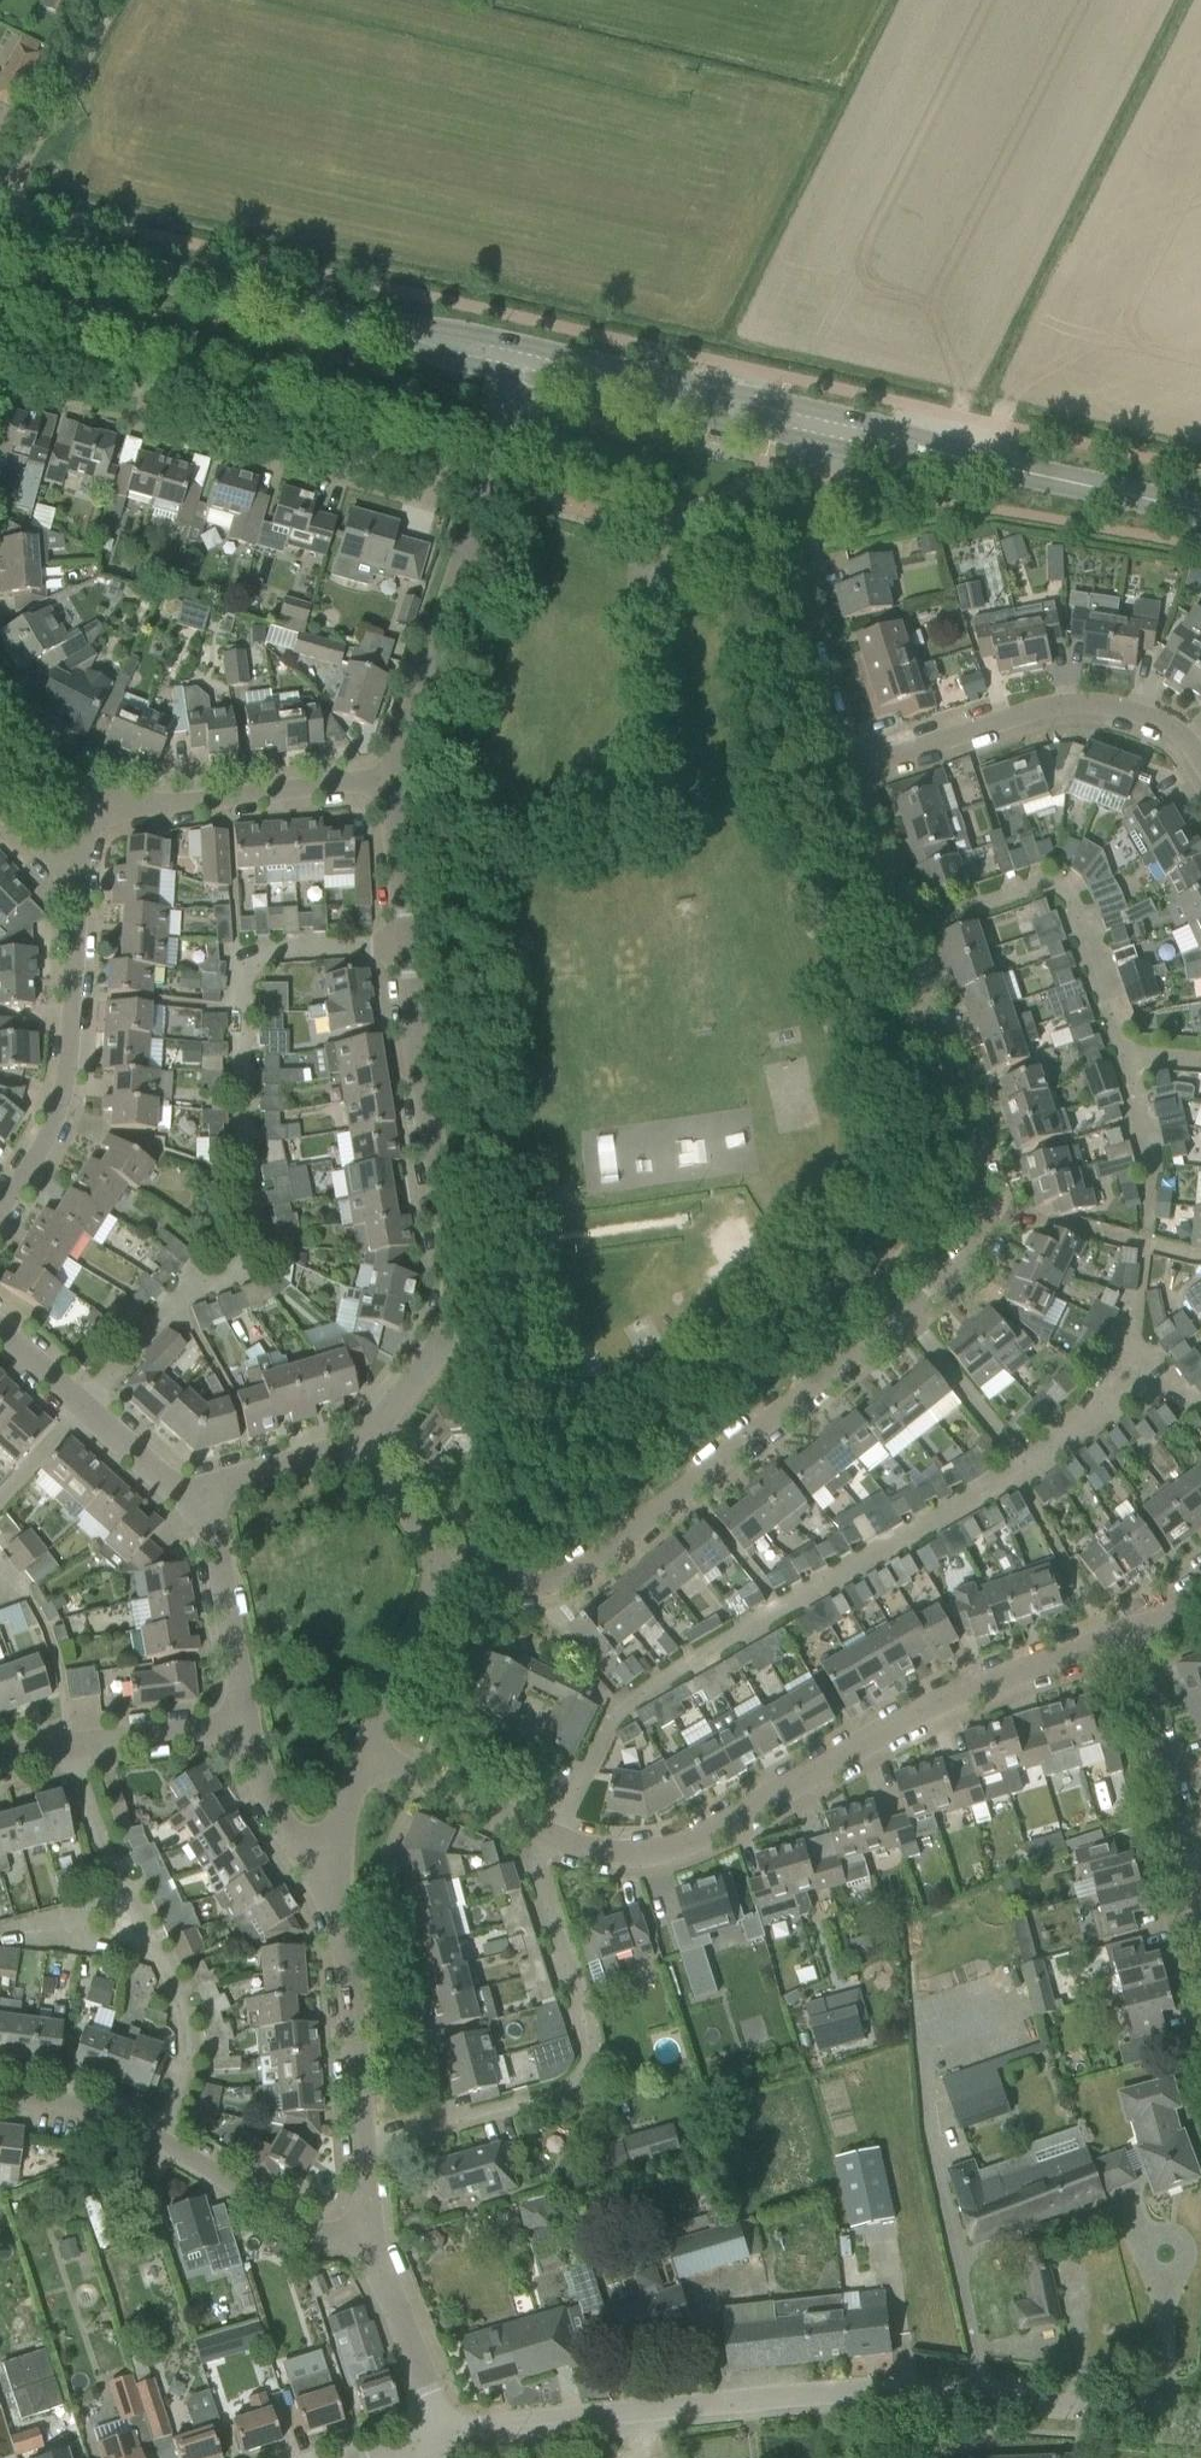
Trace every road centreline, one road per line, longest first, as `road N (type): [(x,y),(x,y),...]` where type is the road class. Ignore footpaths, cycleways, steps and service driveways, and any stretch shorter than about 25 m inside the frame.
road 1 (residential): [(445,1575),(520,1590),(557,1582),(596,1559),(969,1261),(986,1233),(986,1197),(844,771)]
road 2 (residential): [(361,1759),(617,1863),(673,1856),(935,1703),(1126,1637)]
road 3 (residential): [(369,1445),(463,1295),(401,946),(393,778)]
road 4 (residential): [(483,480),(0,340)]
road 5 (unclassified): [(444,2430),(893,2394)]
road 6 (residential): [(368,2229),(337,2236),(302,2229),(157,2140),(92,2112),(0,2095)]
road 7 (residential): [(1200,763),(1164,723),(1091,703),(1044,705),(844,771)]
road 8 (tertiary): [(372,327),(0,244)]
road 9 (residential): [(368,2229),(337,1957),(337,1871)]
road 10 (residential): [(0,1206),(40,1147),(68,1075),(73,875)]
road 11 (residential): [(844,771),(813,682),(800,607),(824,440)]
road 12 (tertiary): [(518,376),(824,440)]
road 13 (tertiary): [(829,416),(525,348)]
road 14 (residential): [(393,778),(483,480)]
road 15 (unclassified): [(893,2394),(1200,2423)]
road 16 (residential): [(107,807),(393,778)]
road 17 (residential): [(202,1507),(0,1329)]
road 18 (tertiary): [(1200,515),(940,453)]
road 19 (residential): [(0,1764),(68,1747),(246,1727)]
road 20 (residential): [(1189,1875),(1126,1637)]
road 21 (residential): [(246,1727),(202,1507)]
road 22 (residential): [(444,2430),(368,2229)]
road 23 (residential): [(445,1575),(361,1759)]
road 24 (residential): [(202,1507),(229,1483),(369,1445)]
road 25 (residential): [(337,1871),(277,1807),(246,1727)]
road 26 (tertiary): [(525,348),(423,326),(372,327)]
road 27 (tertiary): [(372,327),(411,348),(518,376)]
road 28 (residential): [(369,1445),(445,1575)]
road 29 (residential): [(0,723),(26,757),(107,807)]

